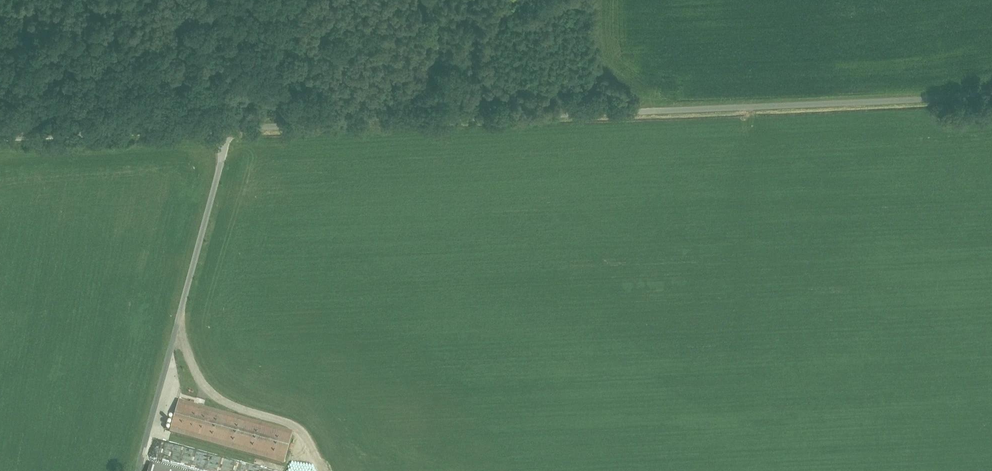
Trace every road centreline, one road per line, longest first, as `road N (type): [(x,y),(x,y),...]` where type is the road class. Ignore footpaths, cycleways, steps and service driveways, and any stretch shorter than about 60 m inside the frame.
road 1 (unclassified): [(0,138),(991,95)]

